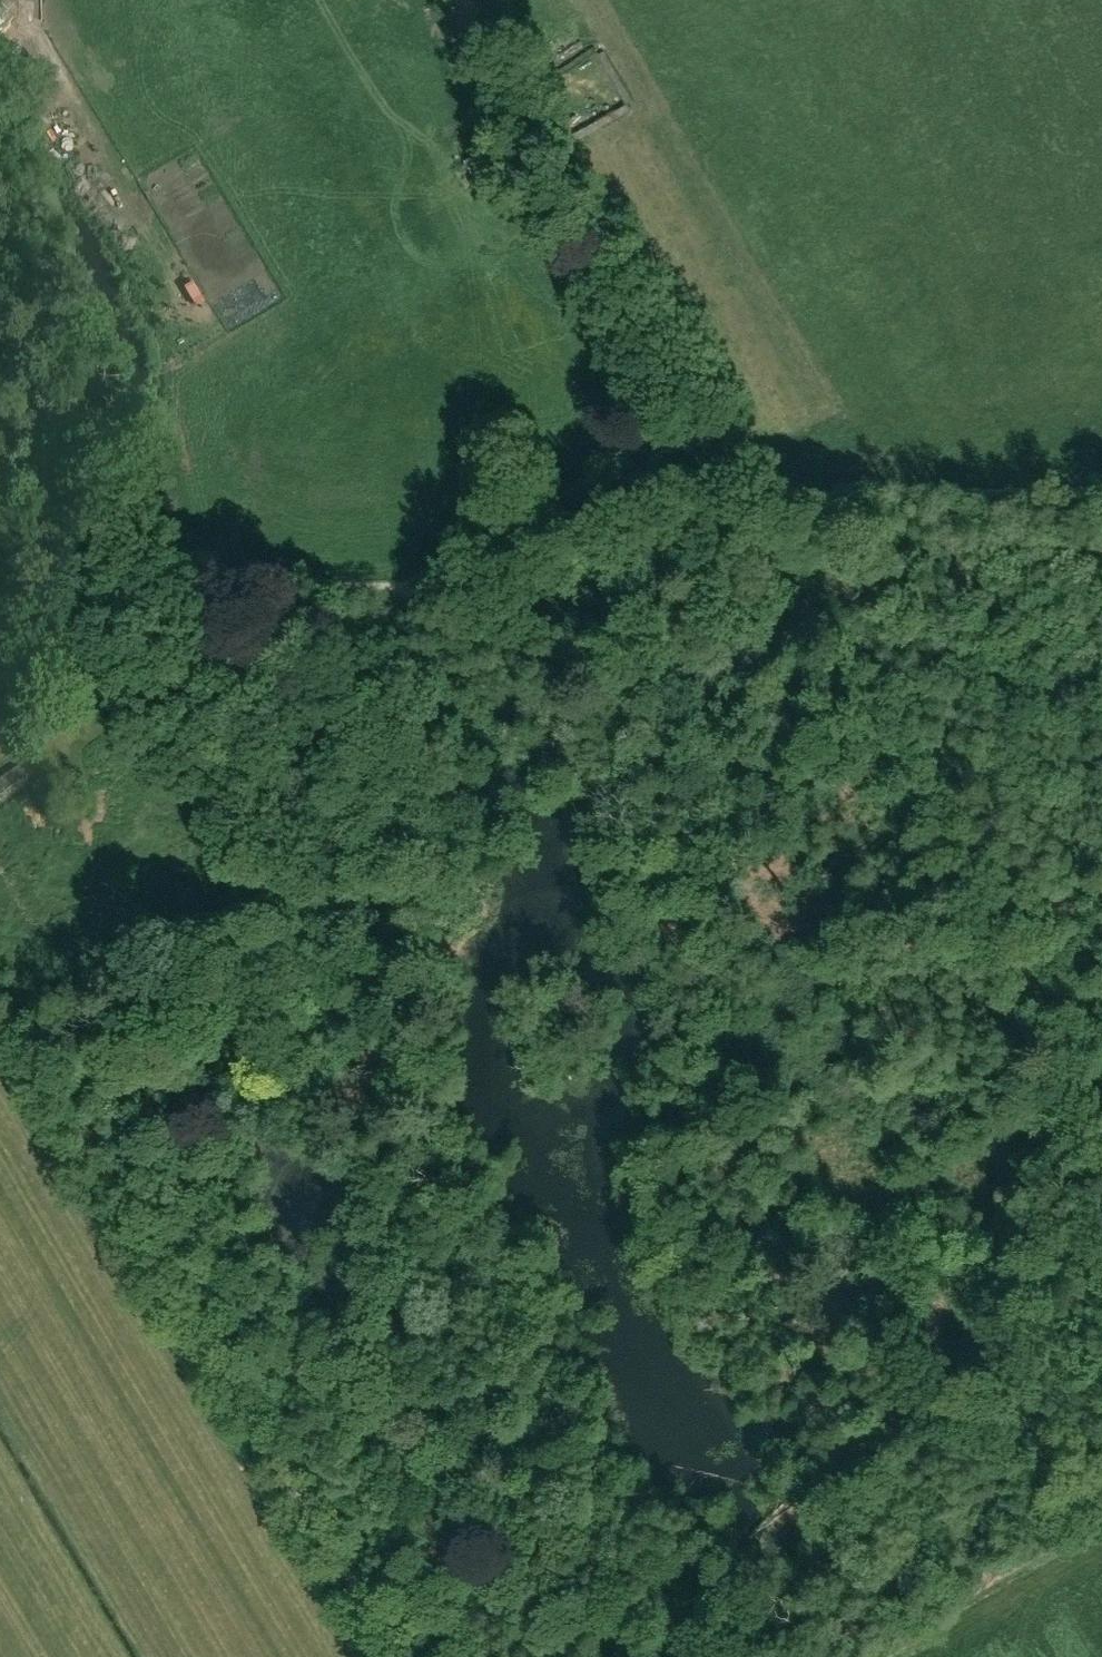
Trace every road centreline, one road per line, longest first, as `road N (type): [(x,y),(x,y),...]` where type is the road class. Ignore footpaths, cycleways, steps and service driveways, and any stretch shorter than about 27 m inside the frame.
road 1 (track): [(0,998),(397,1656)]
road 2 (track): [(732,494),(453,0)]
road 3 (track): [(732,494),(1009,939)]
road 4 (track): [(1101,883),(1009,939),(1101,1099)]

